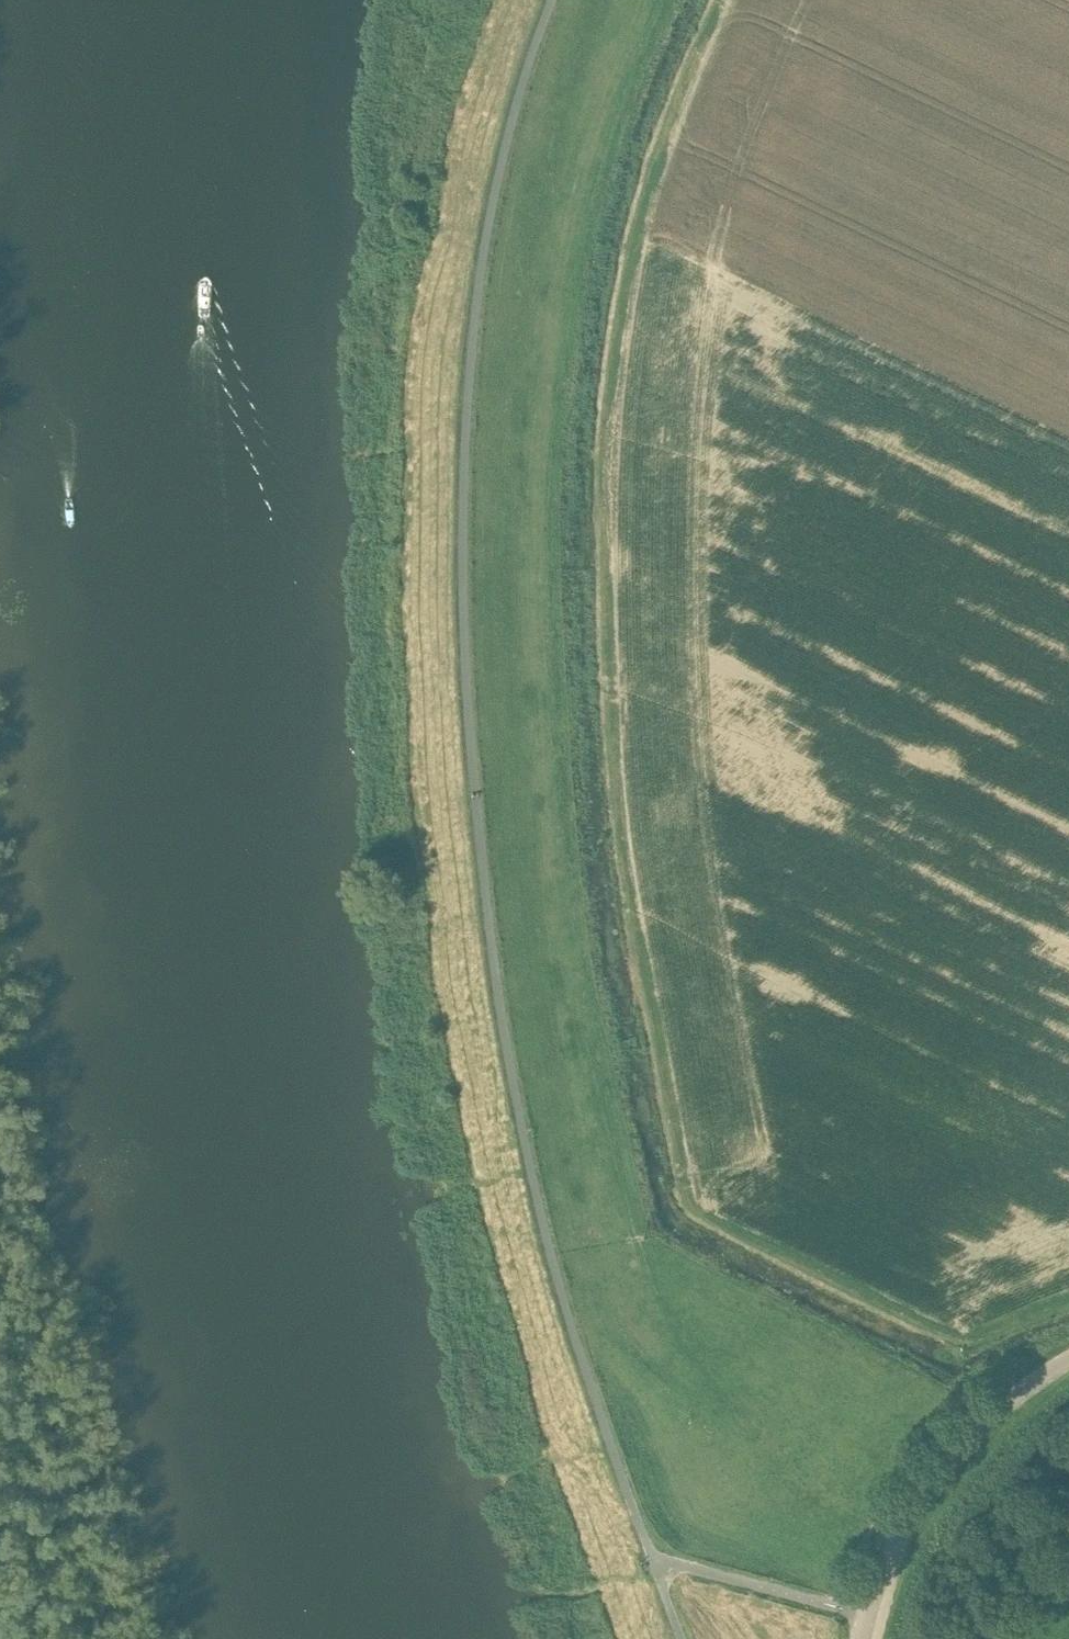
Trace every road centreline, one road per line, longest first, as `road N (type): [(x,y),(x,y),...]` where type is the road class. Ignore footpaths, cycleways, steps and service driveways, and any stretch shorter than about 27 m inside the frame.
road 1 (unclassified): [(865,1638),(901,1531),(955,1450),(1020,1387),(1068,1359)]

